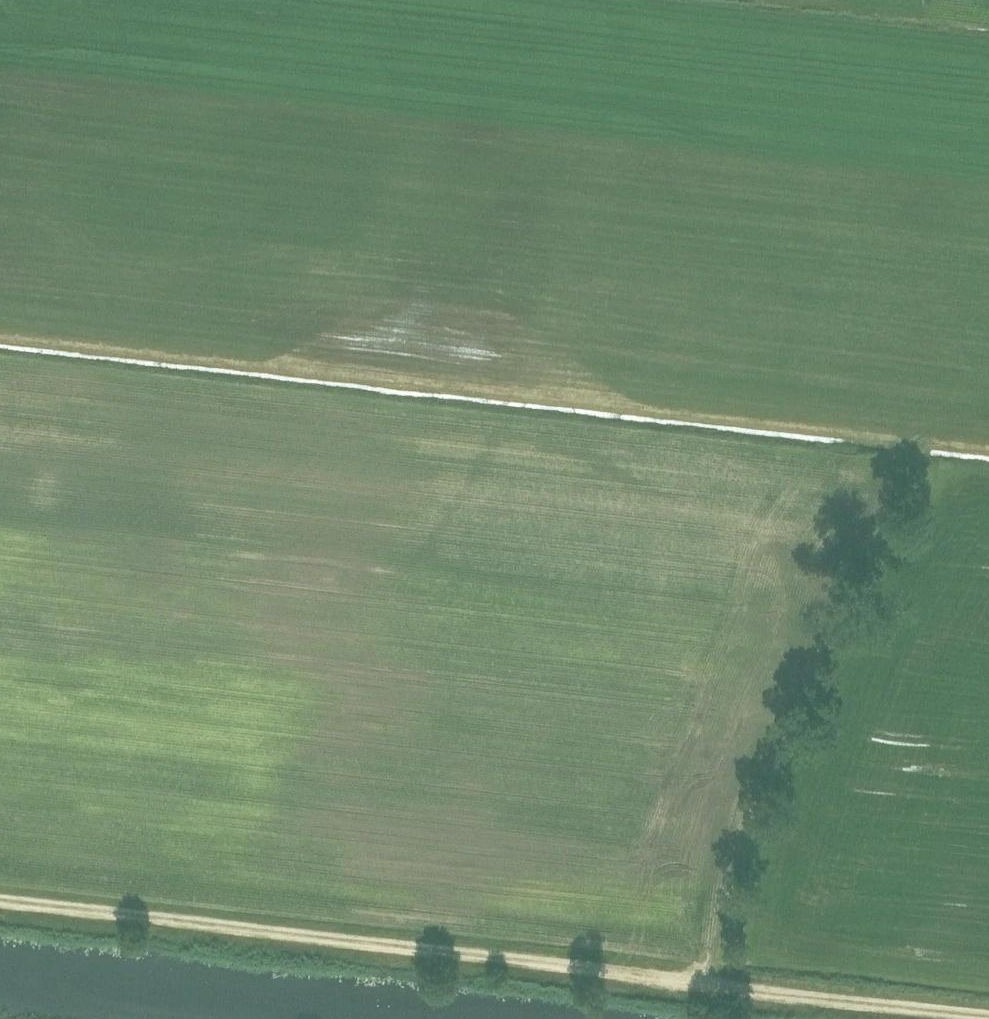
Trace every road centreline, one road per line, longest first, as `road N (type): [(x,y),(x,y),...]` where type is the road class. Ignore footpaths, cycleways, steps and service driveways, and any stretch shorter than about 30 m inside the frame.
road 1 (track): [(0,903),(988,1017)]

